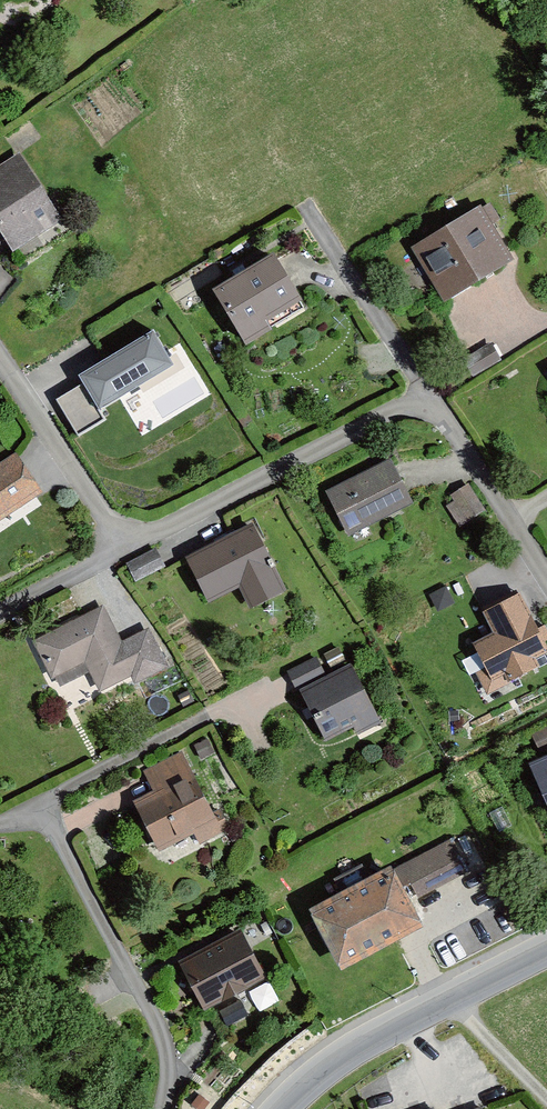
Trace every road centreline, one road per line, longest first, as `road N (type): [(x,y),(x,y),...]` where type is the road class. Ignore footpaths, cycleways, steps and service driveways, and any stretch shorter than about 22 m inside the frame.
road 1 (residential): [(546,582),(419,386),(121,545),(0,360)]
road 2 (residential): [(158,1108),(166,1085),(164,1043),(44,807)]
road 3 (tertiary): [(283,1108),(339,1060),(546,951)]

